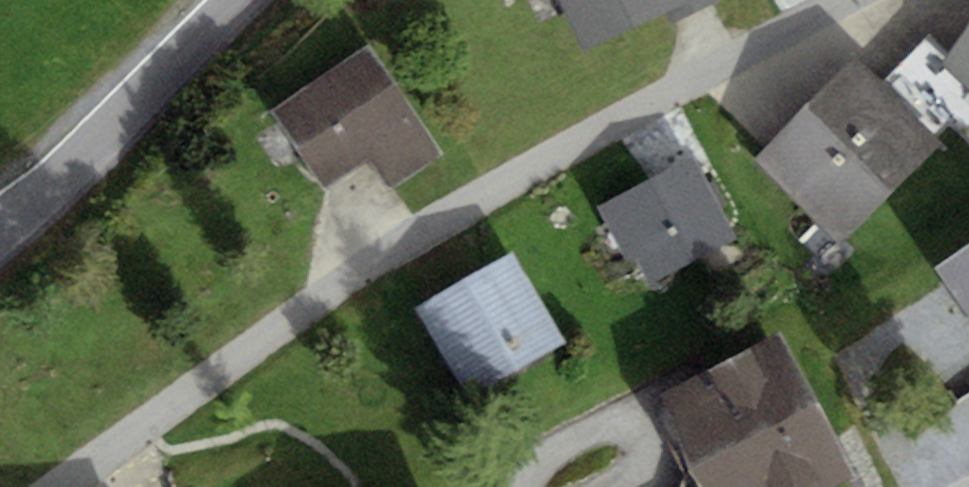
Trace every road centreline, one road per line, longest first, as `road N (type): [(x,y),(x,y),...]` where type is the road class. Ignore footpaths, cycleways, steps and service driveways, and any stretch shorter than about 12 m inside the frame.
road 1 (residential): [(54,486),(469,201),(828,0)]
road 2 (residential): [(238,0),(0,228)]

